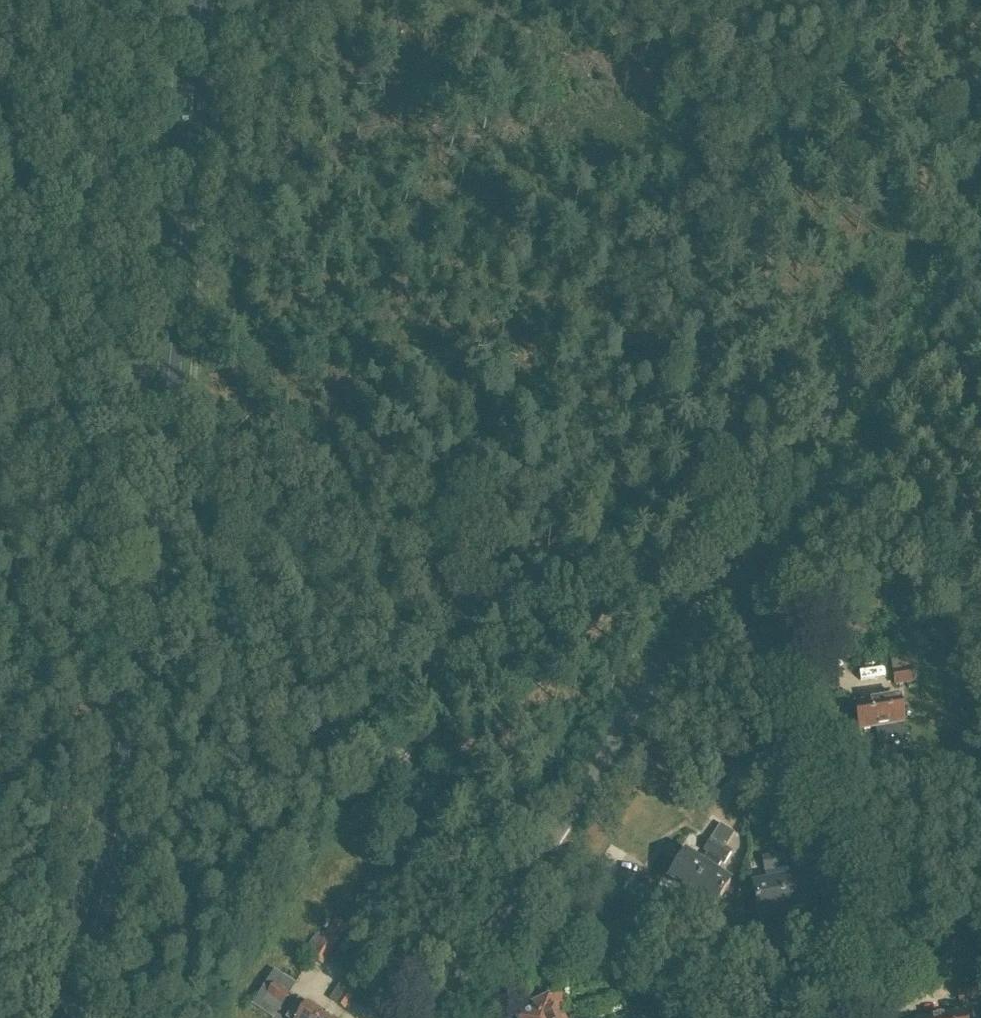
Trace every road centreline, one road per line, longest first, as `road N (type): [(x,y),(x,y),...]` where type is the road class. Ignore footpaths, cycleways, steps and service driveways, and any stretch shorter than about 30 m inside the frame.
road 1 (primary): [(69,1017),(105,892),(132,733),(201,0)]
road 2 (unclassified): [(741,550),(980,180)]
road 3 (residential): [(849,935),(786,637),(741,550)]
road 4 (unclassified): [(550,843),(741,550)]
road 5 (residential): [(849,935),(776,946),(711,939),(550,843)]
road 6 (unclassified): [(437,1017),(550,843)]

